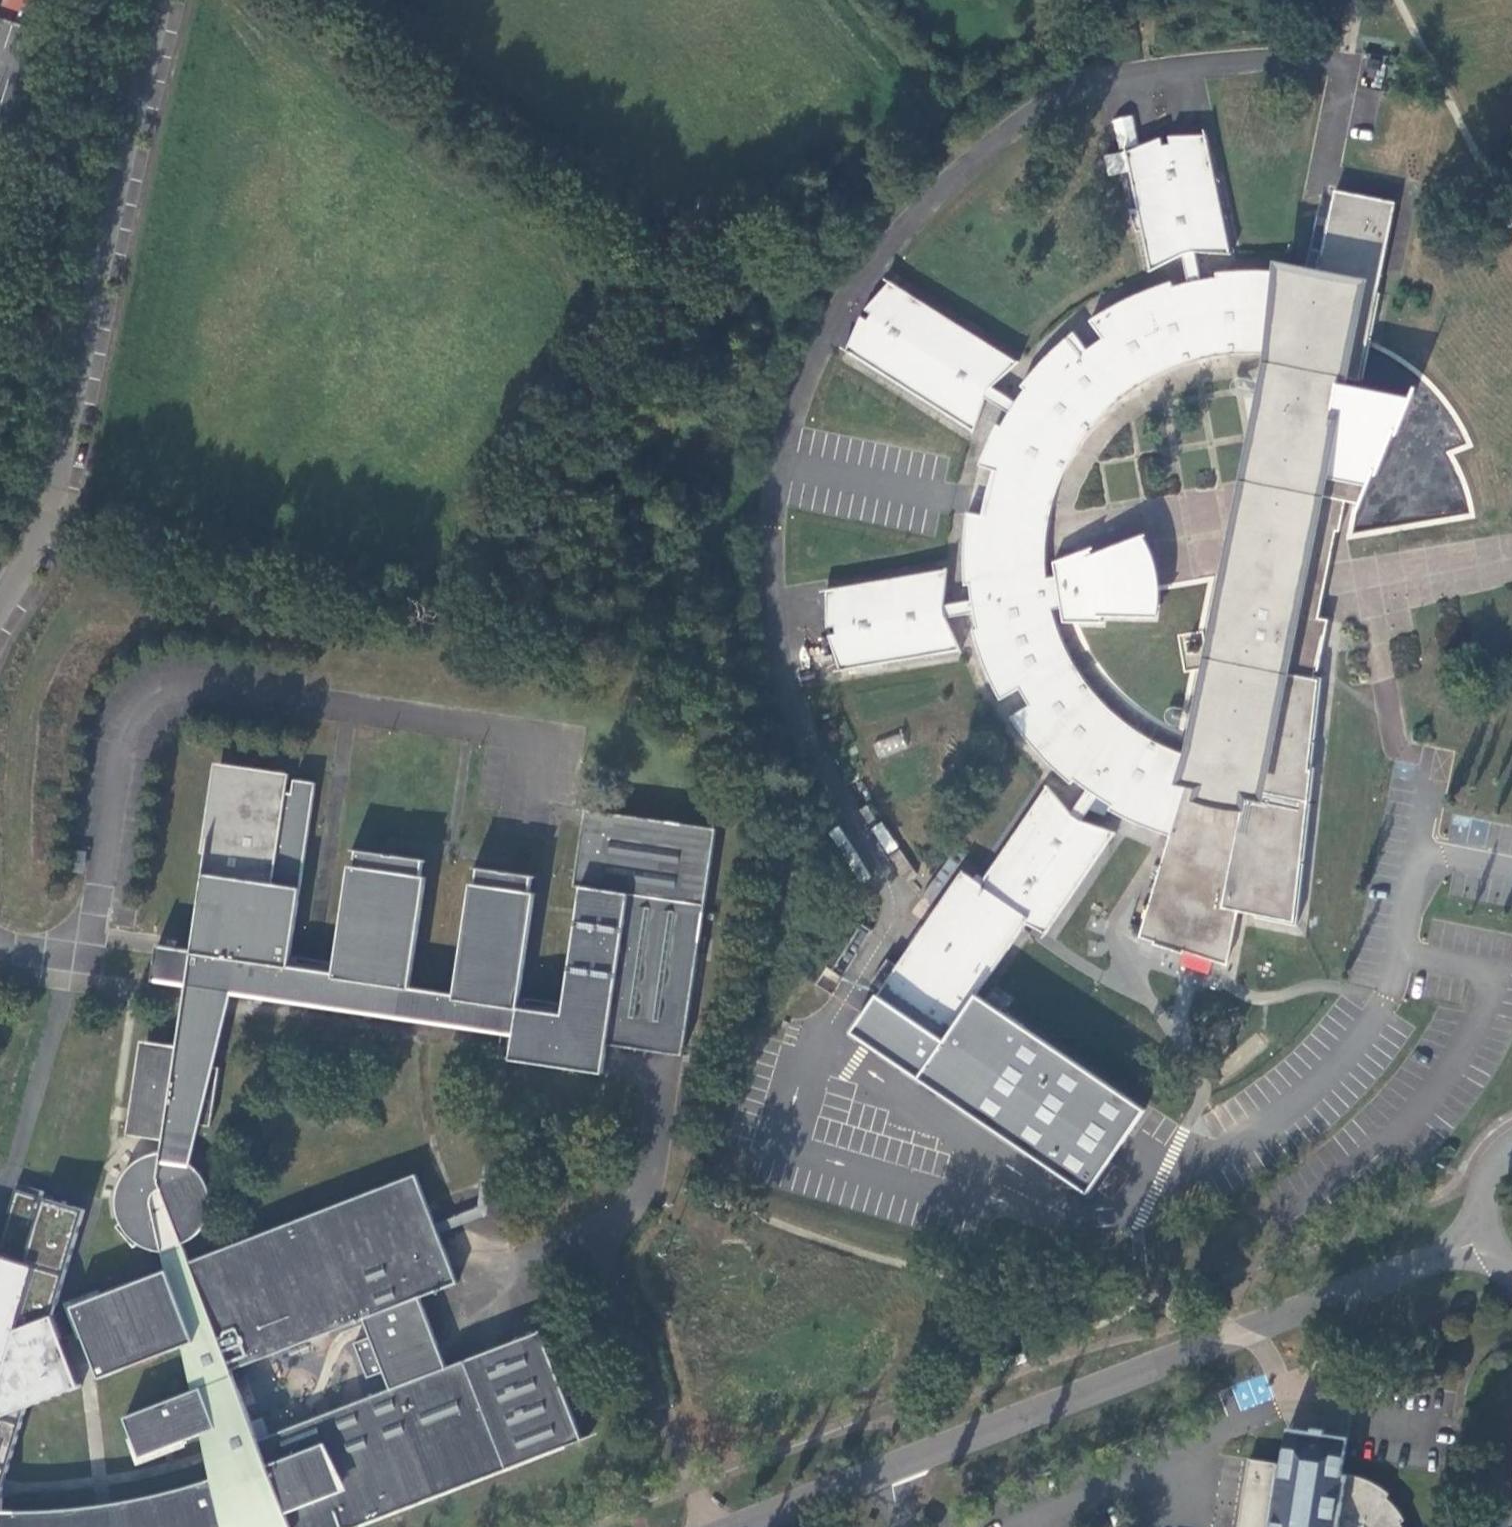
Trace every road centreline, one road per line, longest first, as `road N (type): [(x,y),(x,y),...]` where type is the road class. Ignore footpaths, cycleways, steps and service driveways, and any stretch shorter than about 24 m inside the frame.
road 1 (tertiary): [(1490,1237),(738,1526)]
road 2 (tertiary): [(166,0),(51,511),(0,610)]

